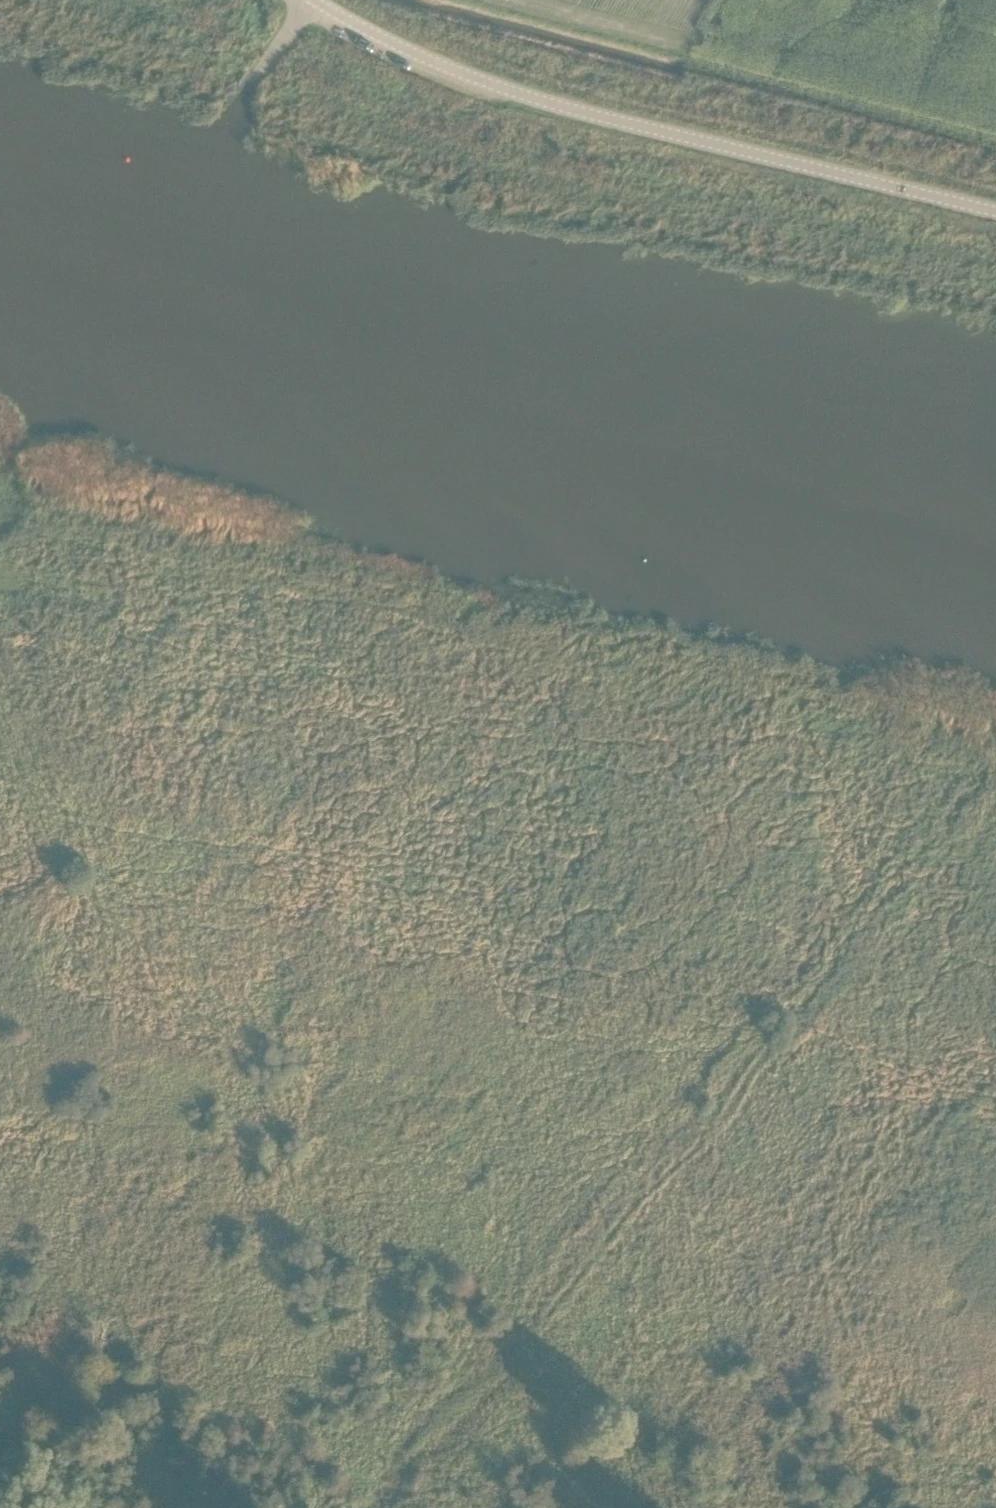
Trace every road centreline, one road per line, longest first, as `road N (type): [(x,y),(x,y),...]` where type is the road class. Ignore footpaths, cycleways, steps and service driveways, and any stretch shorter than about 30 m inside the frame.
road 1 (unclassified): [(995,214),(563,103),(458,68),(322,0)]

